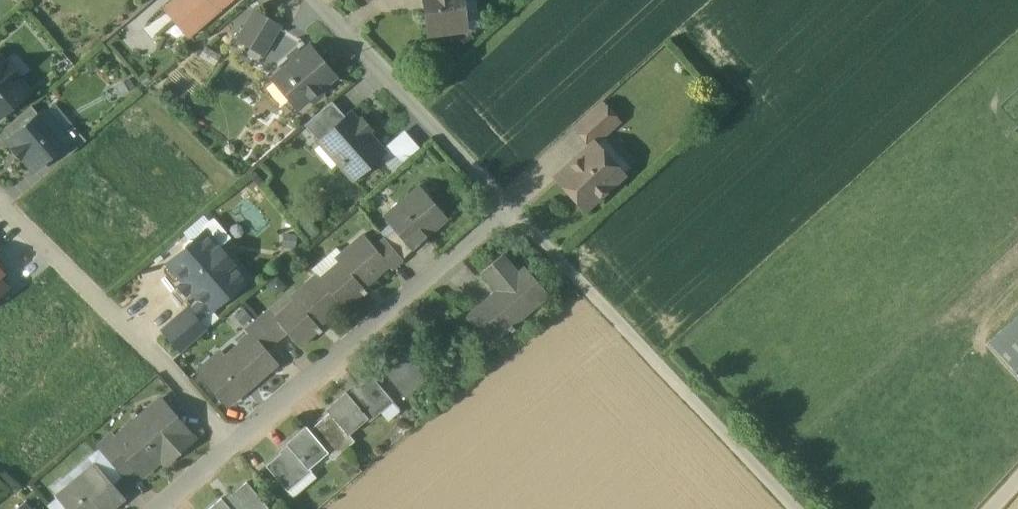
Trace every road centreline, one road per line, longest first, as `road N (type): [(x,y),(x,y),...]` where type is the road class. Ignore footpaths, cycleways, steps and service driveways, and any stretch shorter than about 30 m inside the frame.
road 1 (residential): [(514,214),(797,508)]
road 2 (residential): [(234,438),(514,214)]
road 3 (residential): [(234,438),(0,202)]
road 4 (residential): [(311,0),(514,214)]

